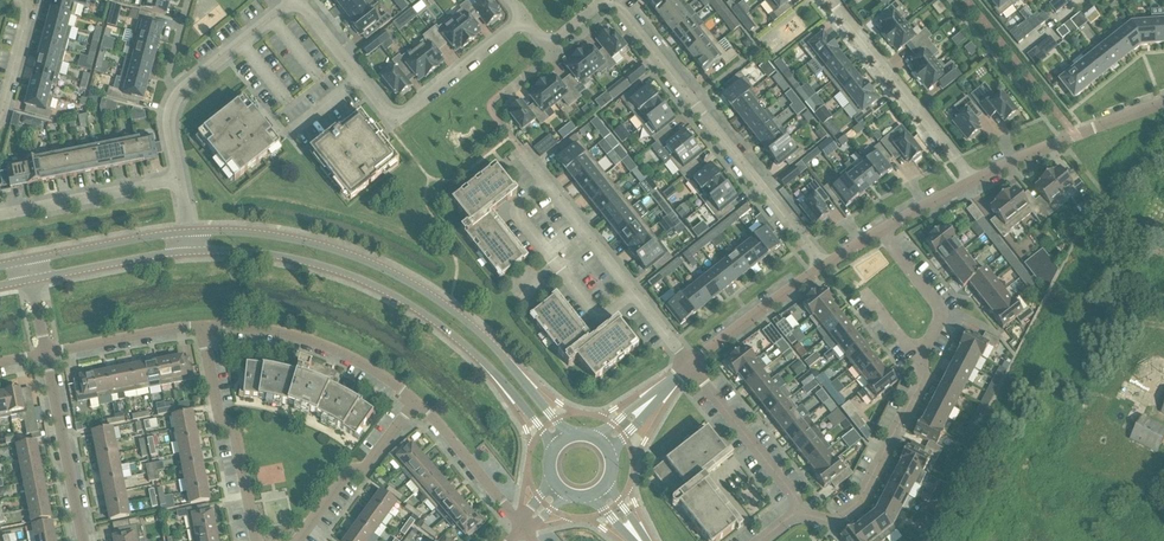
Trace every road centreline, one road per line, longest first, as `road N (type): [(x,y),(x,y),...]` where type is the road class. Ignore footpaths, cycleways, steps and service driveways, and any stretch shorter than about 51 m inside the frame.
road 1 (tertiary): [(570,438),(506,359),(435,299),(361,259),(290,239),(191,233)]
road 2 (tertiary): [(194,251),(272,256),(389,292),(505,383),(554,454)]
road 3 (residential): [(825,267),(623,11),(597,8),(549,48)]
road 4 (residential): [(525,19),(396,123),(299,5)]
road 5 (residential): [(690,367),(525,158)]
road 6 (residential): [(299,5),(186,96),(172,116),(182,179)]
road 7 (residential): [(418,403),(324,345),(203,328)]
road 8 (residential): [(973,182),(830,0)]
road 9 (residential): [(919,360),(923,377),(860,500),(835,519),(794,517)]
road 10 (residential): [(258,540),(236,432),(219,418),(203,328)]
road 11 (residential): [(1163,104),(973,182)]
road 12 (residential): [(84,540),(48,353)]
road 13 (residential): [(794,517),(797,500),(690,367)]
road 14 (residential): [(0,216),(182,179)]
road 15 (residential): [(297,540),(418,403)]
road 16 (residential): [(825,267),(690,367)]
road 17 (tertiary): [(191,233),(30,261)]
road 18 (residential): [(522,528),(418,403)]
road 19 (tertiary): [(34,280),(194,251)]
road 20 (residential): [(203,328),(48,353)]
road 21 (residential): [(919,360),(942,312),(882,233)]
road 22 (residential): [(21,0),(27,18),(0,120)]

